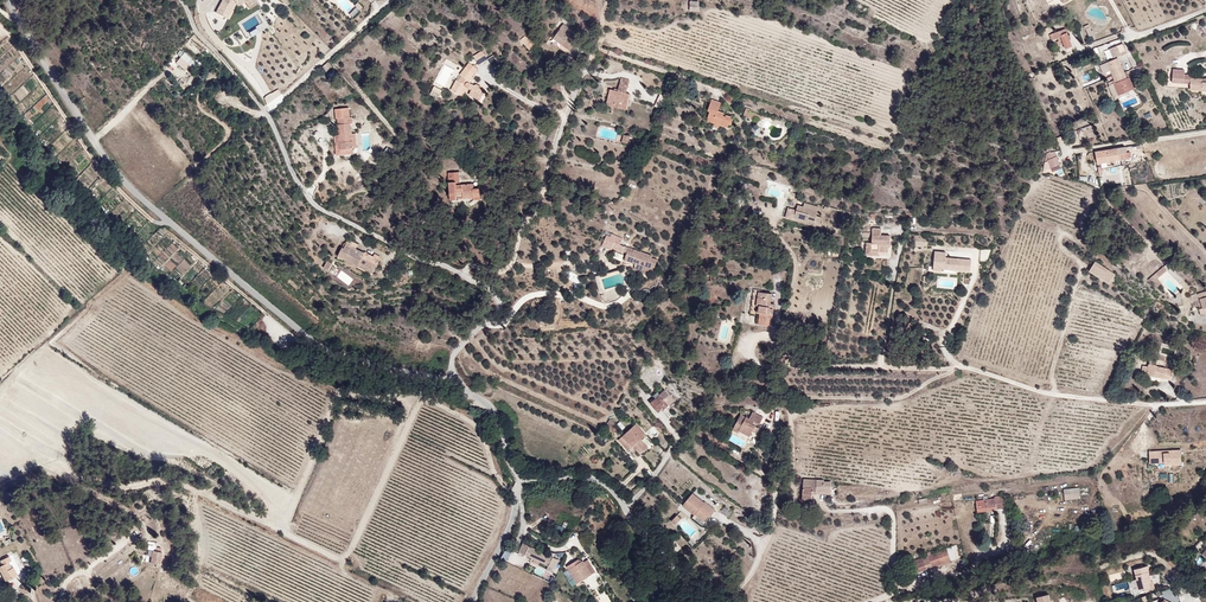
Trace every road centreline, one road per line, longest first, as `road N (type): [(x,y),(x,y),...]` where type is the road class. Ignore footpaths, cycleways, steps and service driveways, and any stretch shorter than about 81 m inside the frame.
road 1 (unclassified): [(9,0),(96,143),(169,222),(317,343),(368,365),(459,385)]
road 2 (unclassified): [(459,385),(452,358),(498,312),(490,288),(316,206),(267,113),(195,30),(182,0)]
road 3 (unclassified): [(522,479),(600,479),(695,601)]
road 4 (unclassified): [(472,601),(510,527),(522,479)]

